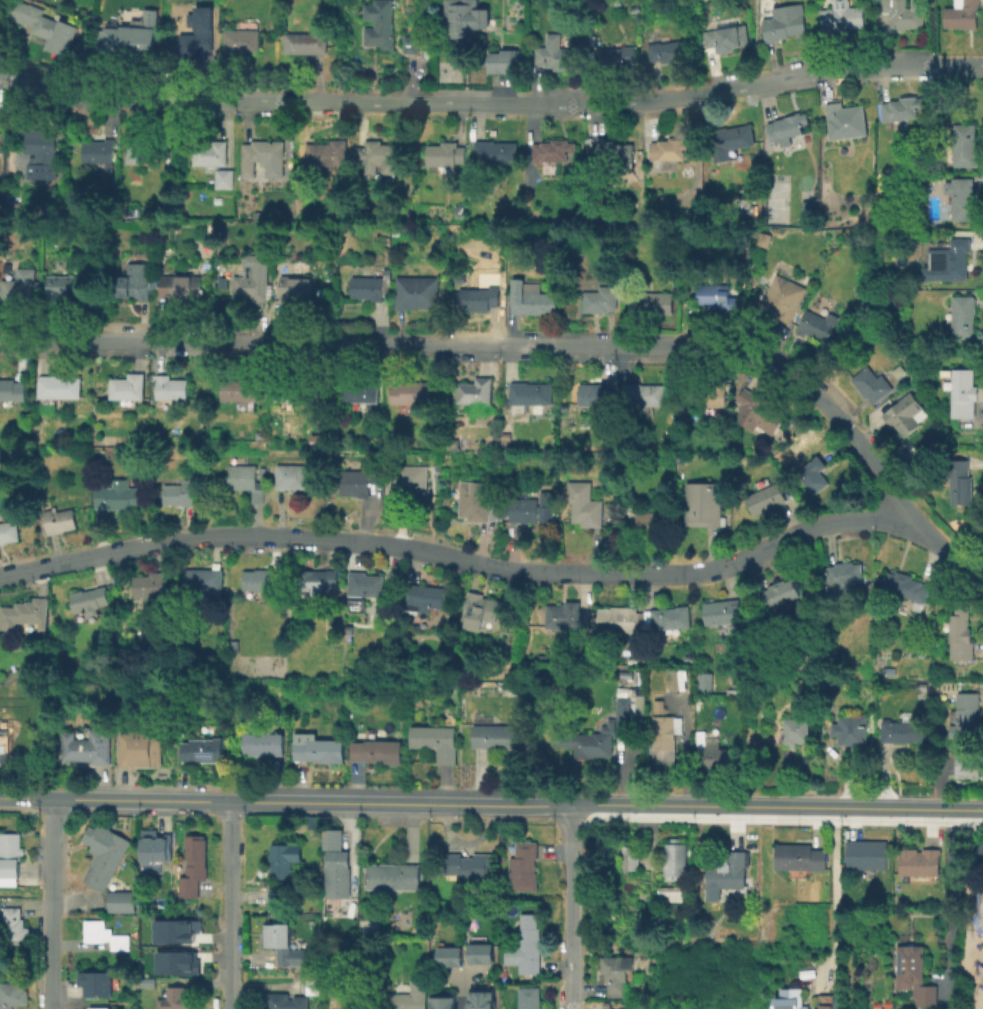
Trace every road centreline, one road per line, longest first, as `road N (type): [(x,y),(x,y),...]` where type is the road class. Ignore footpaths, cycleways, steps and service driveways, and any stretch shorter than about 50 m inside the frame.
road 1 (residential): [(982,578),(886,518),(819,523),(727,567),(695,572),(527,573),(382,542),(257,535),(210,536),(0,577)]
road 2 (residential): [(982,68),(863,69),(606,107),(123,100),(0,71)]
road 3 (residential): [(903,522),(884,474),(818,393),(732,353),(0,341)]
road 4 (secondary): [(572,807),(52,799)]
road 5 (secondary): [(979,813),(572,807)]
road 6 (residential): [(52,799),(49,1008)]
road 7 (residential): [(230,802),(230,1008)]
road 8 (residential): [(572,807),(572,1008)]

